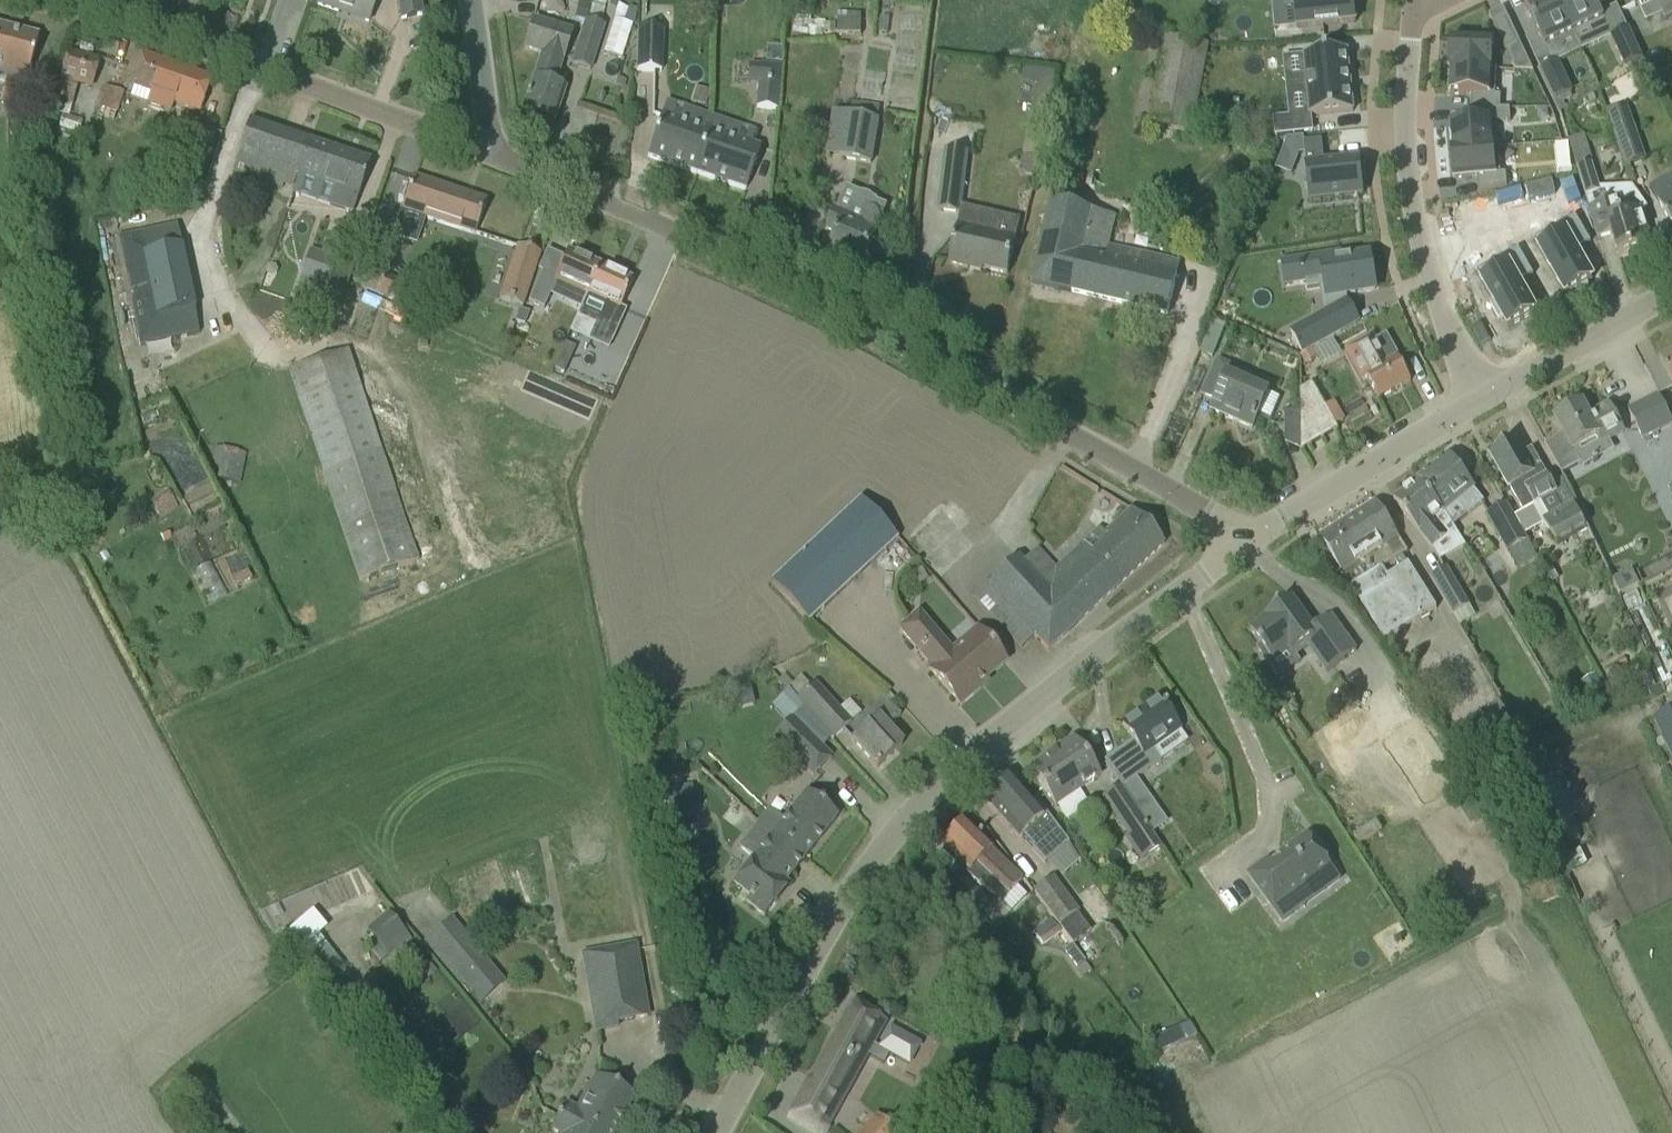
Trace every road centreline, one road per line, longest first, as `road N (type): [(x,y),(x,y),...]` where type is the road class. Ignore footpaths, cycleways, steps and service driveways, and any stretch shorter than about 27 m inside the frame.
road 1 (unclassified): [(1256,540),(898,341),(492,157)]
road 2 (unclassified): [(714,1132),(861,878),(920,803),(1079,668),(1256,540)]
road 3 (unclassified): [(492,157),(267,68),(46,0)]
road 4 (residential): [(1486,402),(1432,289),(1401,167),(1414,0)]
road 5 (unclassified): [(1256,540),(1486,402)]
road 6 (unclassified): [(1486,402),(1671,299)]
road 7 (unclassified): [(492,157),(469,0)]

